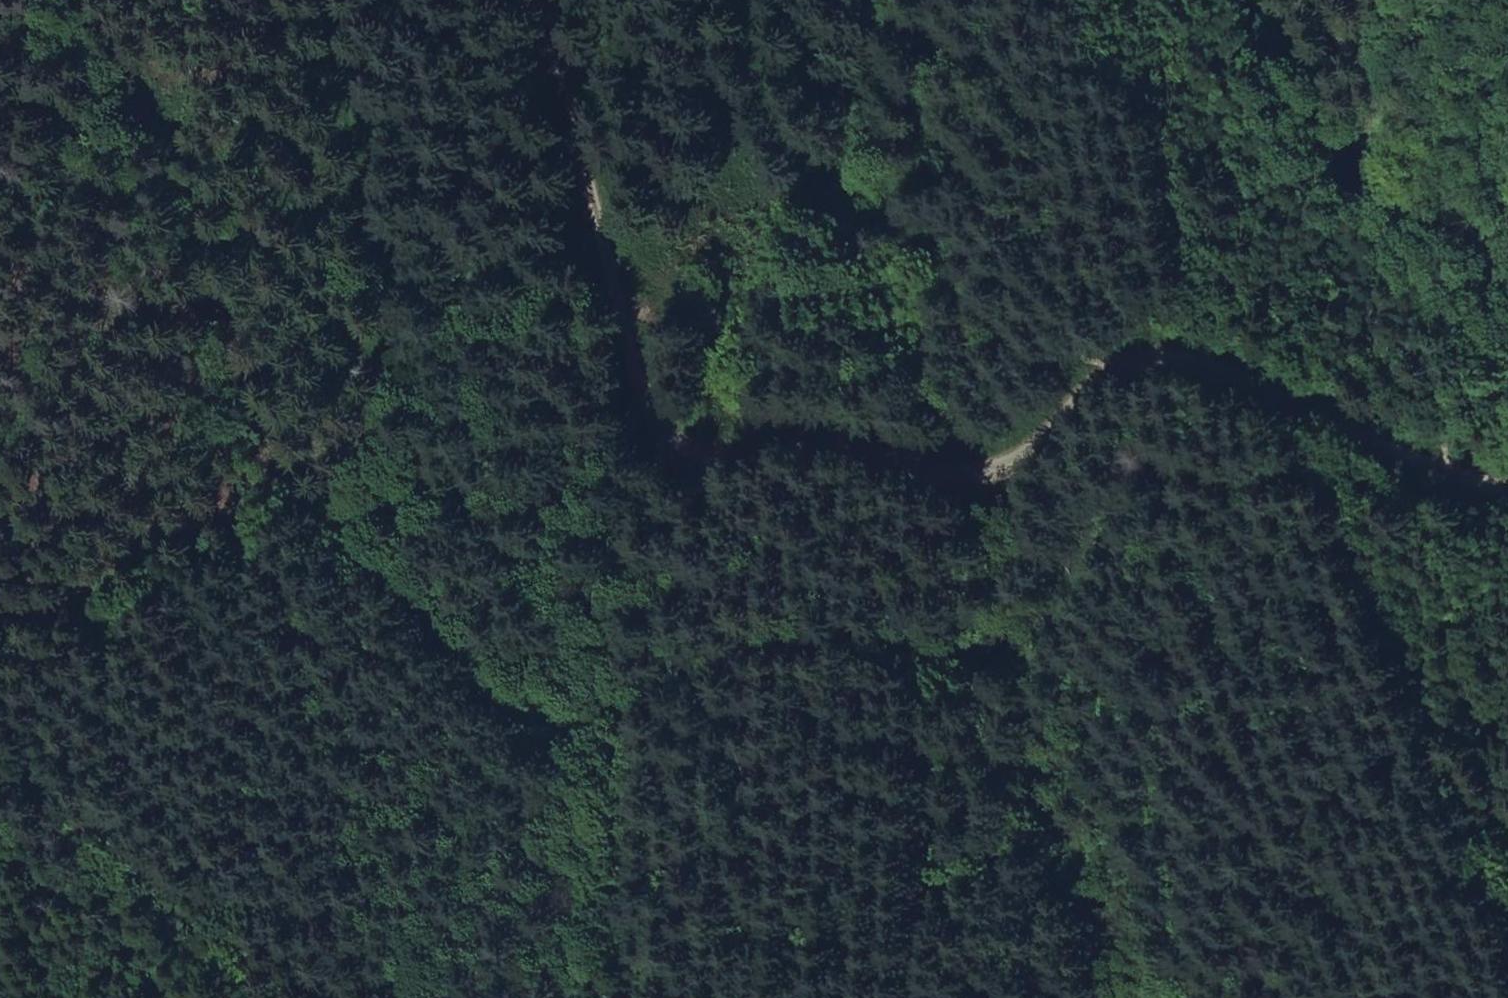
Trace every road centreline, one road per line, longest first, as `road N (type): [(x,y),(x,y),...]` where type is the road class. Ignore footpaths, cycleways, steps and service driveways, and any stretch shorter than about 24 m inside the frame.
road 1 (track): [(1507,489),(1251,477),(1135,486),(1047,631),(726,665),(559,701),(355,516),(177,116),(90,0)]
road 2 (track): [(1507,475),(1144,354),(1019,488),(857,450),(729,461),(648,413),(580,0)]

